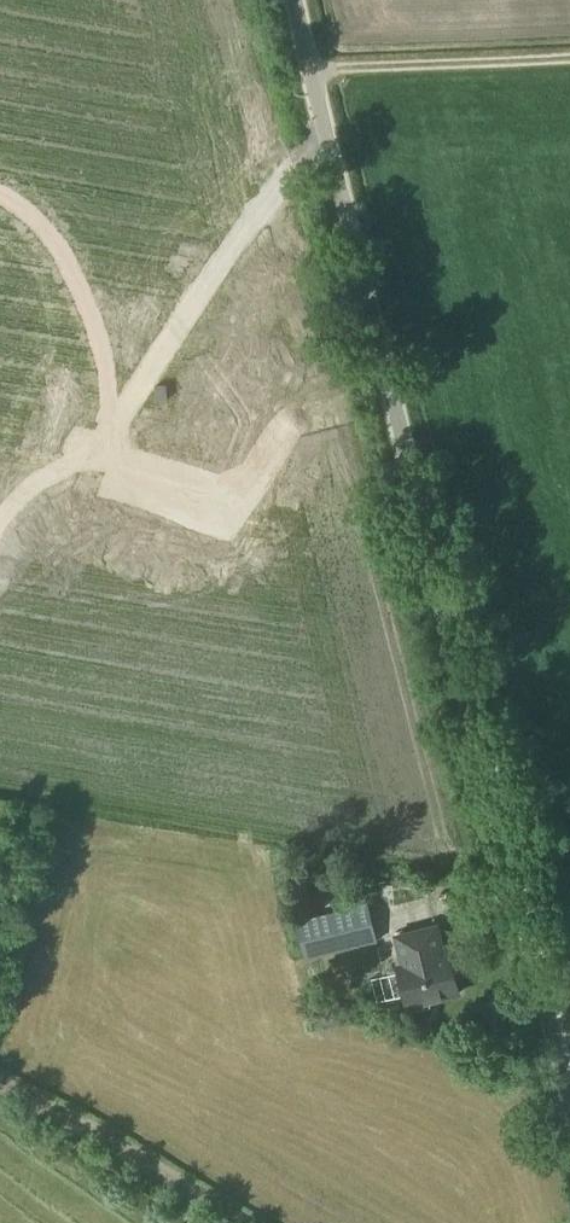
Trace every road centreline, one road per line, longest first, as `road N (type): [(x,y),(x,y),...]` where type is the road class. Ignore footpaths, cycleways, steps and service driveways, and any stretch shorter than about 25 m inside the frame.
road 1 (unclassified): [(569,1066),(299,0)]
road 2 (track): [(569,58),(313,71)]

